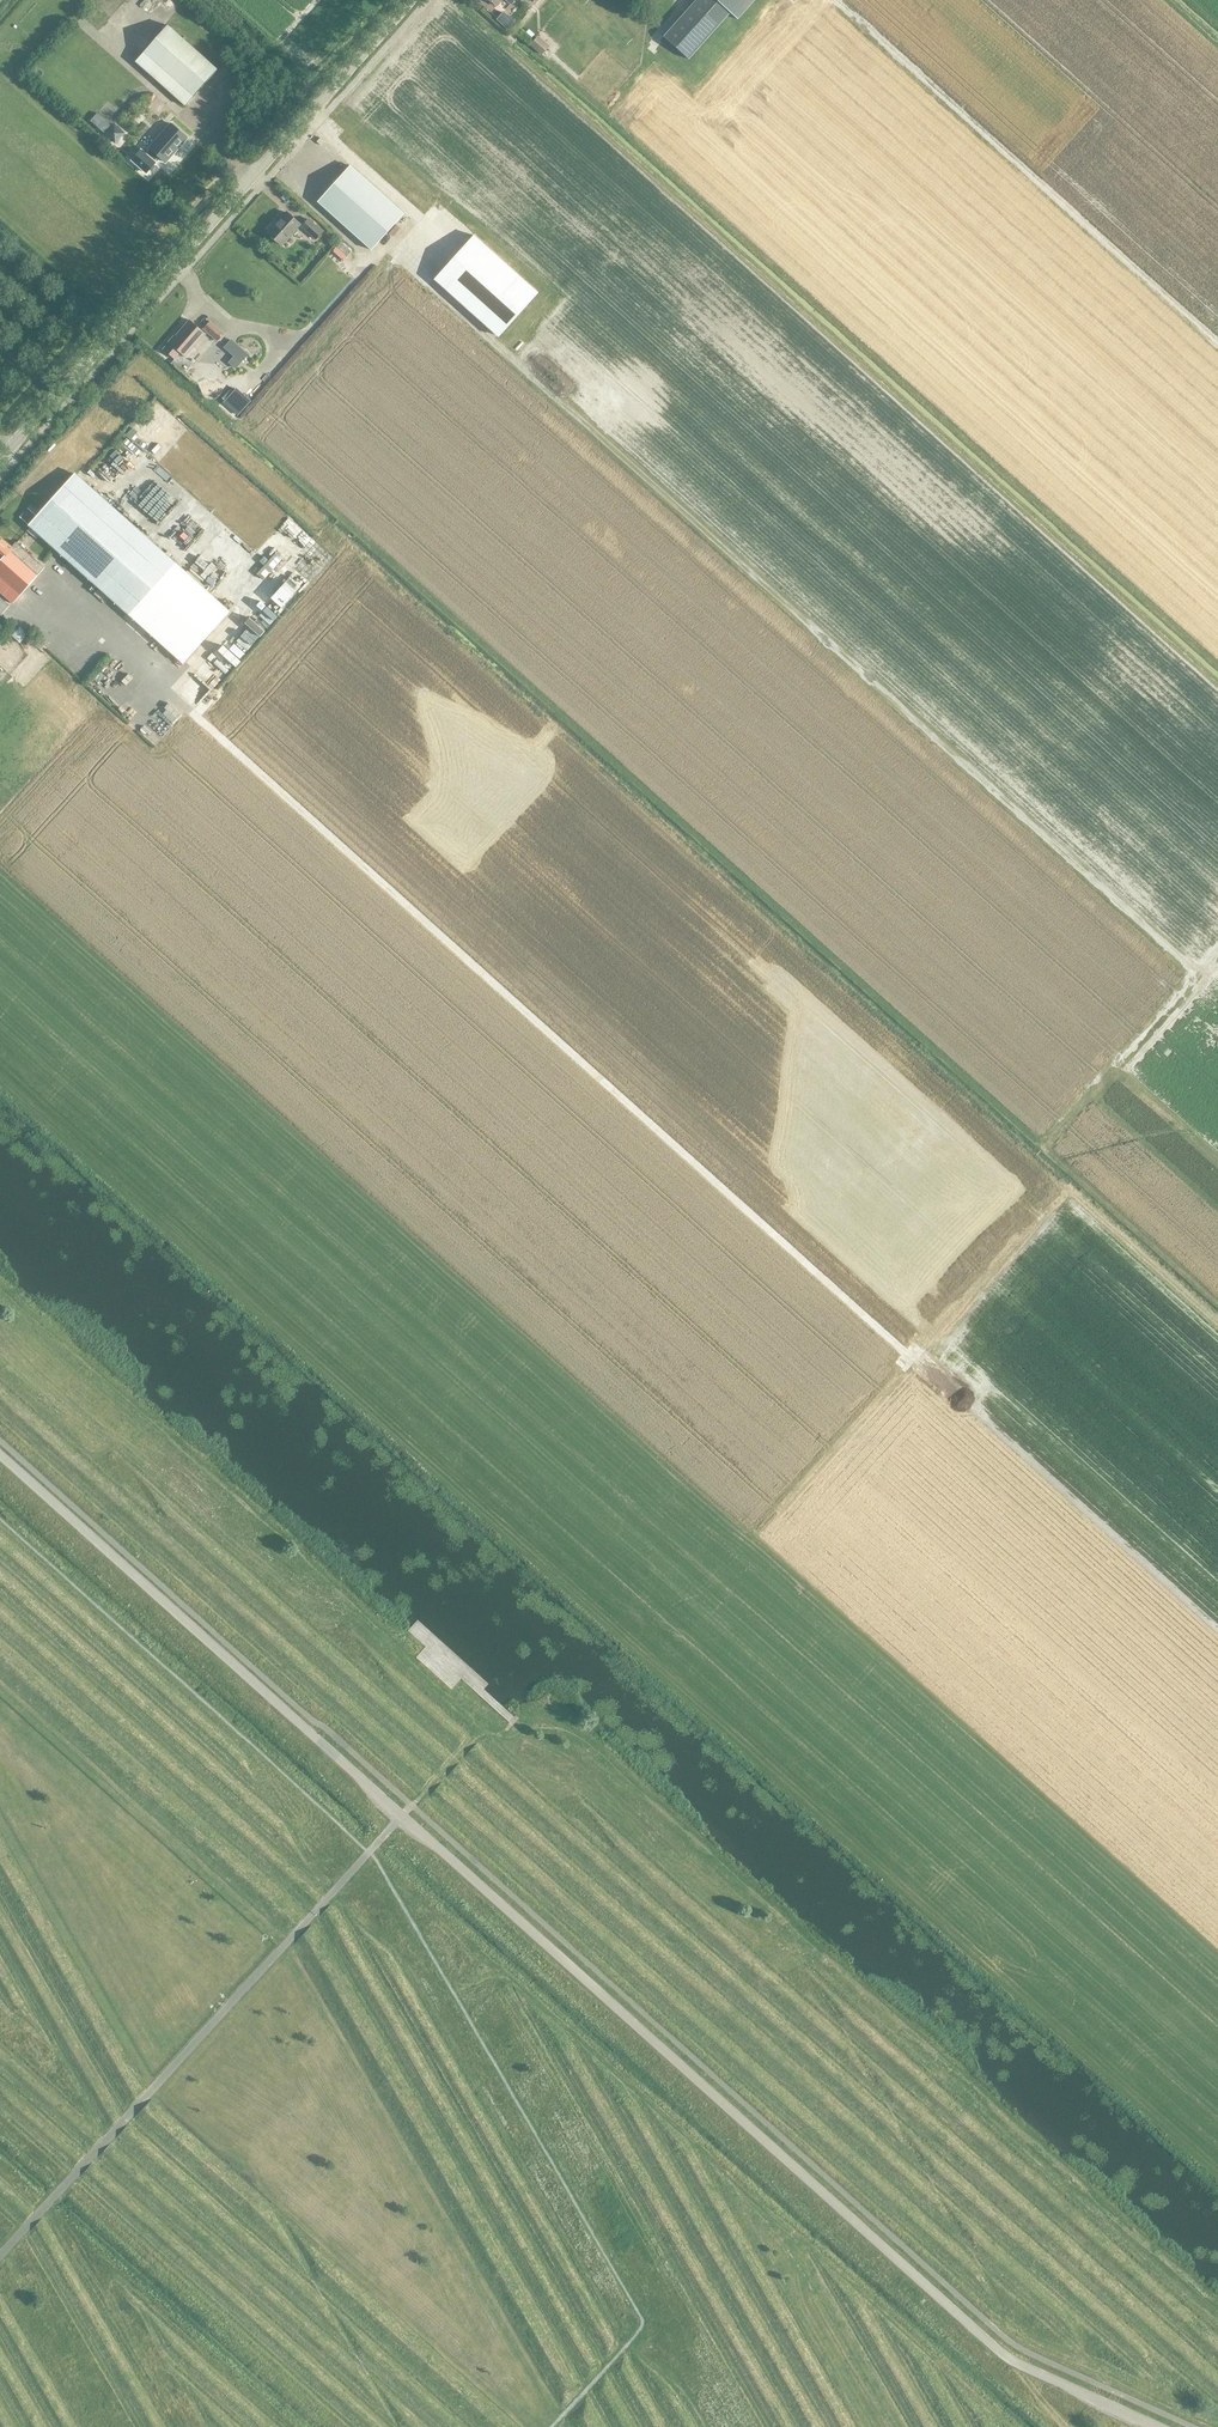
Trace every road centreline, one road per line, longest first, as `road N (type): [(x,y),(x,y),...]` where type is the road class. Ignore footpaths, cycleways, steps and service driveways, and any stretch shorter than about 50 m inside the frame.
road 1 (unclassified): [(1159,2426),(1013,2362),(0,1453)]
road 2 (tertiary): [(0,461),(414,0)]

